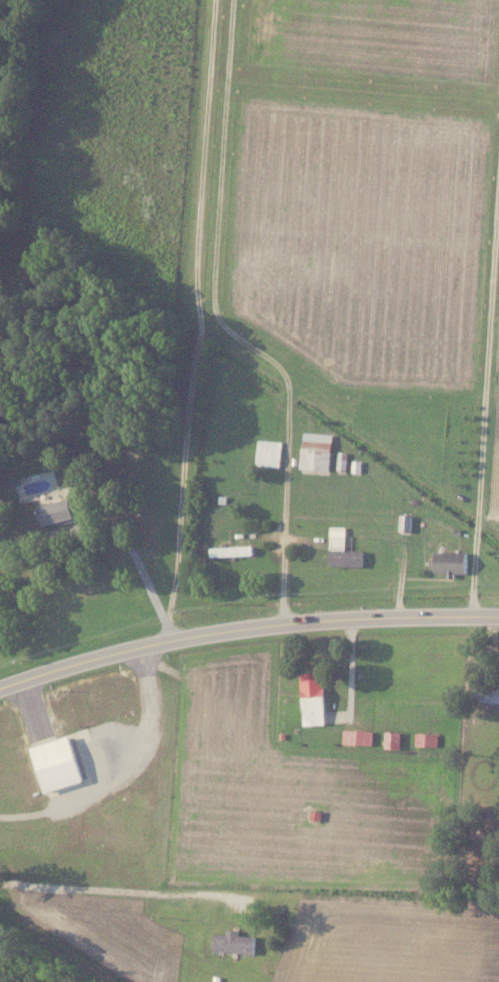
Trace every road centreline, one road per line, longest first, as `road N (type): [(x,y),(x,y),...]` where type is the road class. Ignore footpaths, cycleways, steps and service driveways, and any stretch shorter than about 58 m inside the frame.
road 1 (secondary): [(0,687),(208,633),(354,617),(498,615)]

